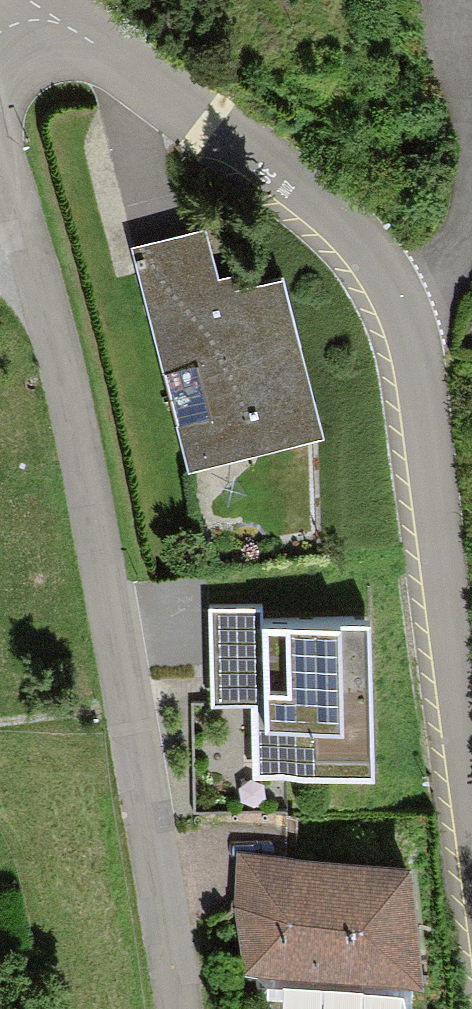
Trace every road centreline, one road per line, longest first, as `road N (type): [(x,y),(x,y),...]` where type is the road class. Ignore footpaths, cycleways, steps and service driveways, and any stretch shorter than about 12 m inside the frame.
road 1 (residential): [(7,0),(101,41),(352,222),(398,290),(422,361),(471,803)]
road 2 (tertiary): [(0,153),(86,486),(170,1008)]

